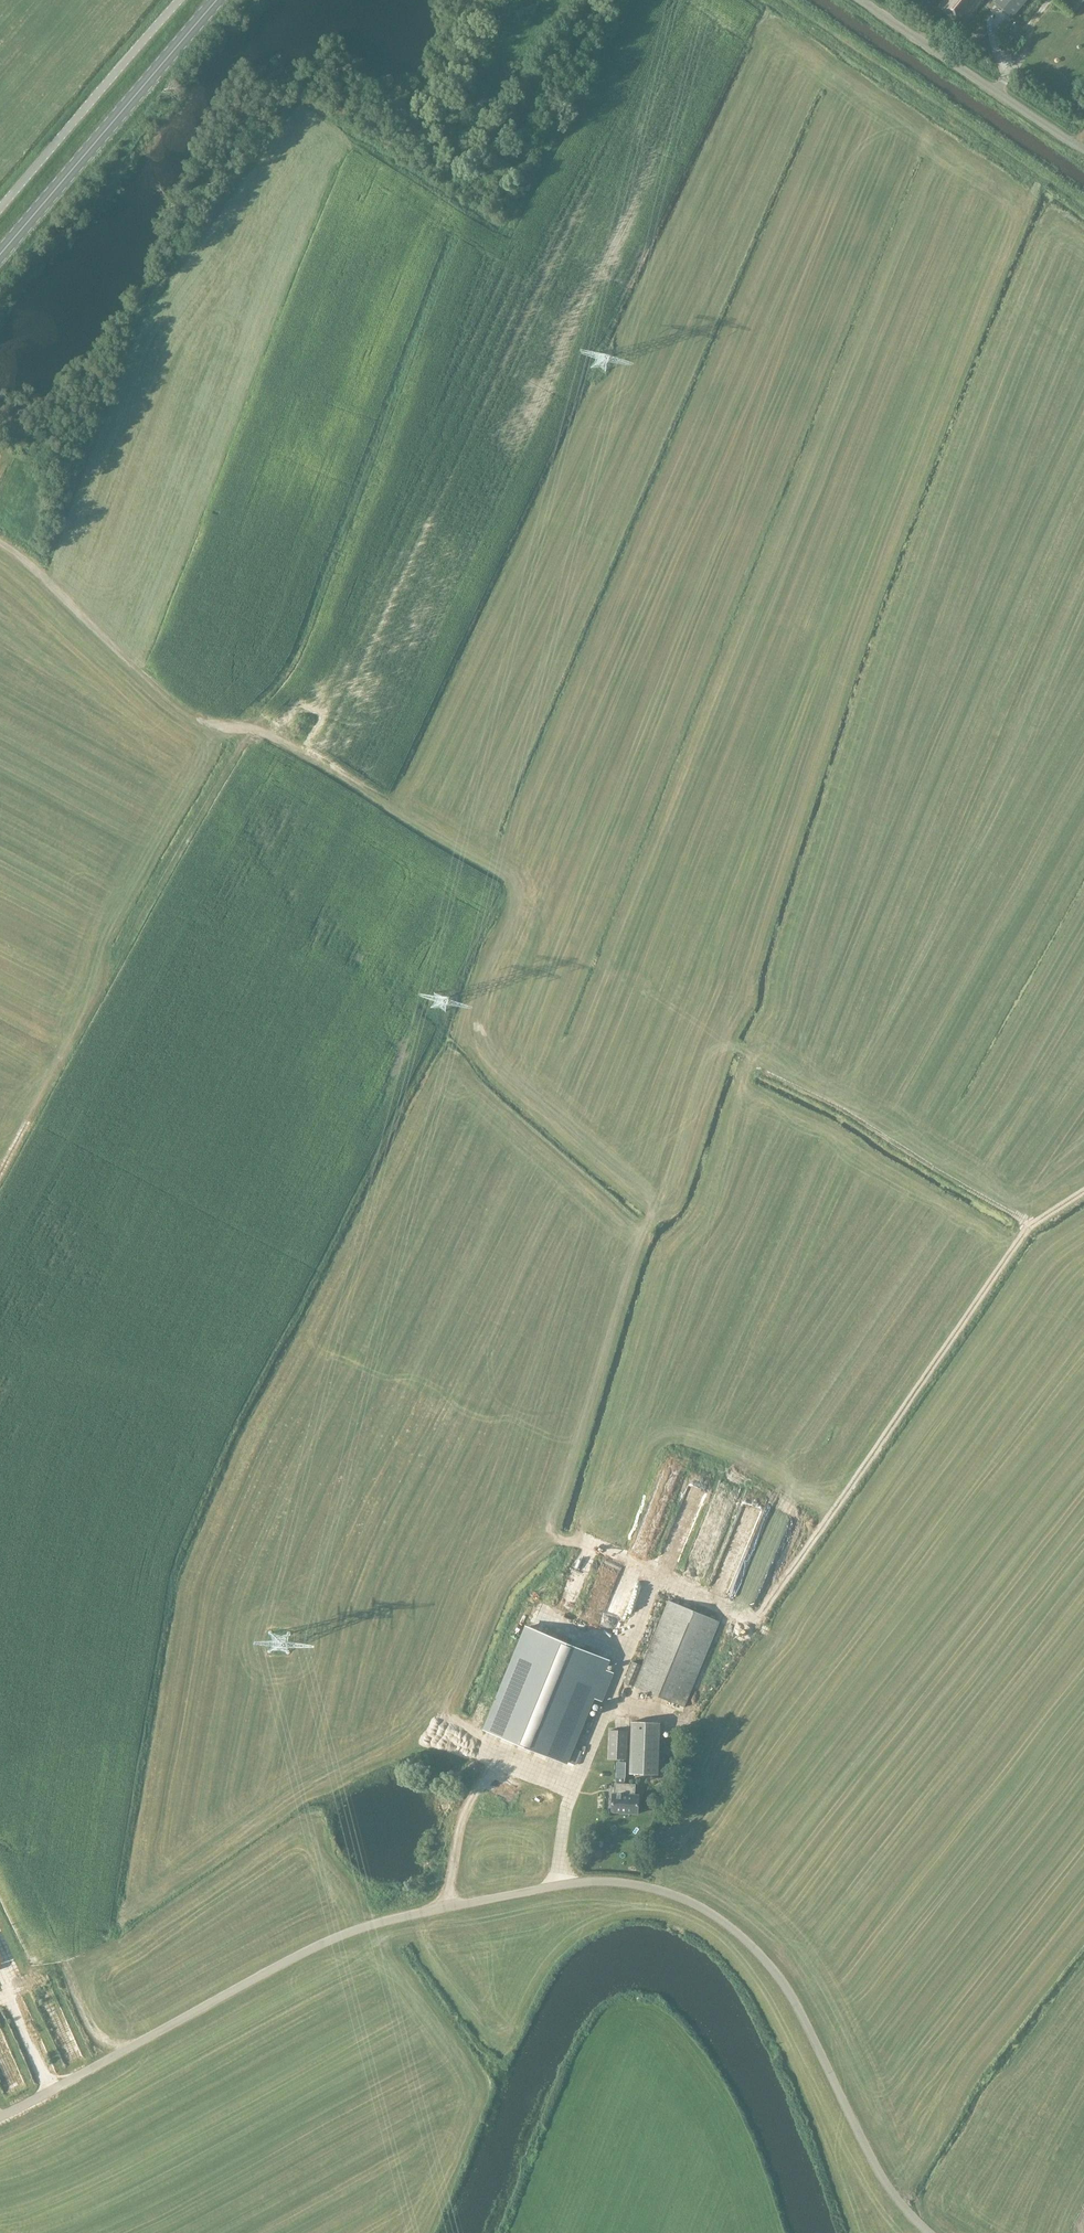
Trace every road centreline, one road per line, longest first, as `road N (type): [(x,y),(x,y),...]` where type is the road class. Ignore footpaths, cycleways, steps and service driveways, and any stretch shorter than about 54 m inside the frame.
road 1 (unclassified): [(0,2117),(337,1938),(541,1891),(626,1885),(699,1909),(769,1968),(877,2171),(926,2232)]
road 2 (primary): [(0,254),(216,0)]
road 3 (unclassified): [(0,208),(179,0)]
road 4 (unclassified): [(1083,150),(861,0)]

